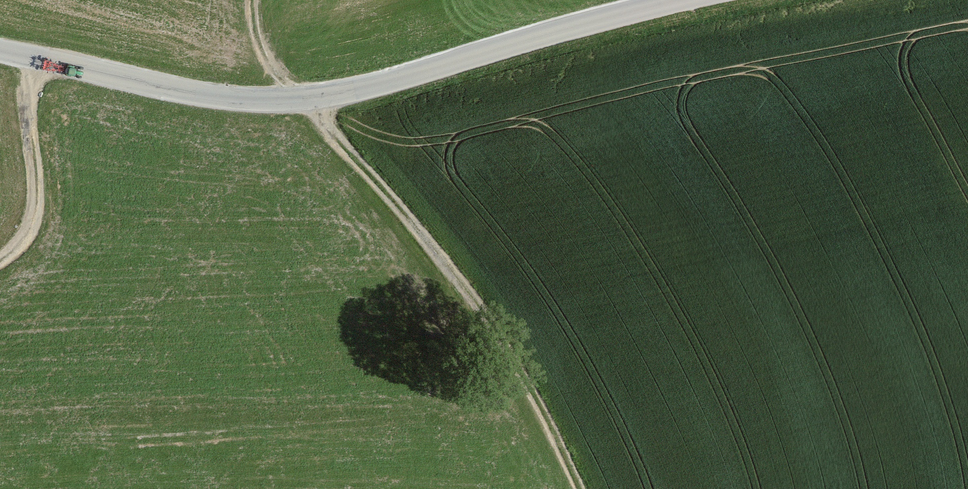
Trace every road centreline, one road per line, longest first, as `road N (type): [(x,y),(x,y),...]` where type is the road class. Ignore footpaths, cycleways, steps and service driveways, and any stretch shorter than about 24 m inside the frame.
road 1 (tertiary): [(0,49),(199,93),(303,99),(679,0)]
road 2 (track): [(580,488),(509,349),(471,296),(272,67),(251,0)]
road 3 (track): [(0,260),(27,235),(37,203),(28,56)]

